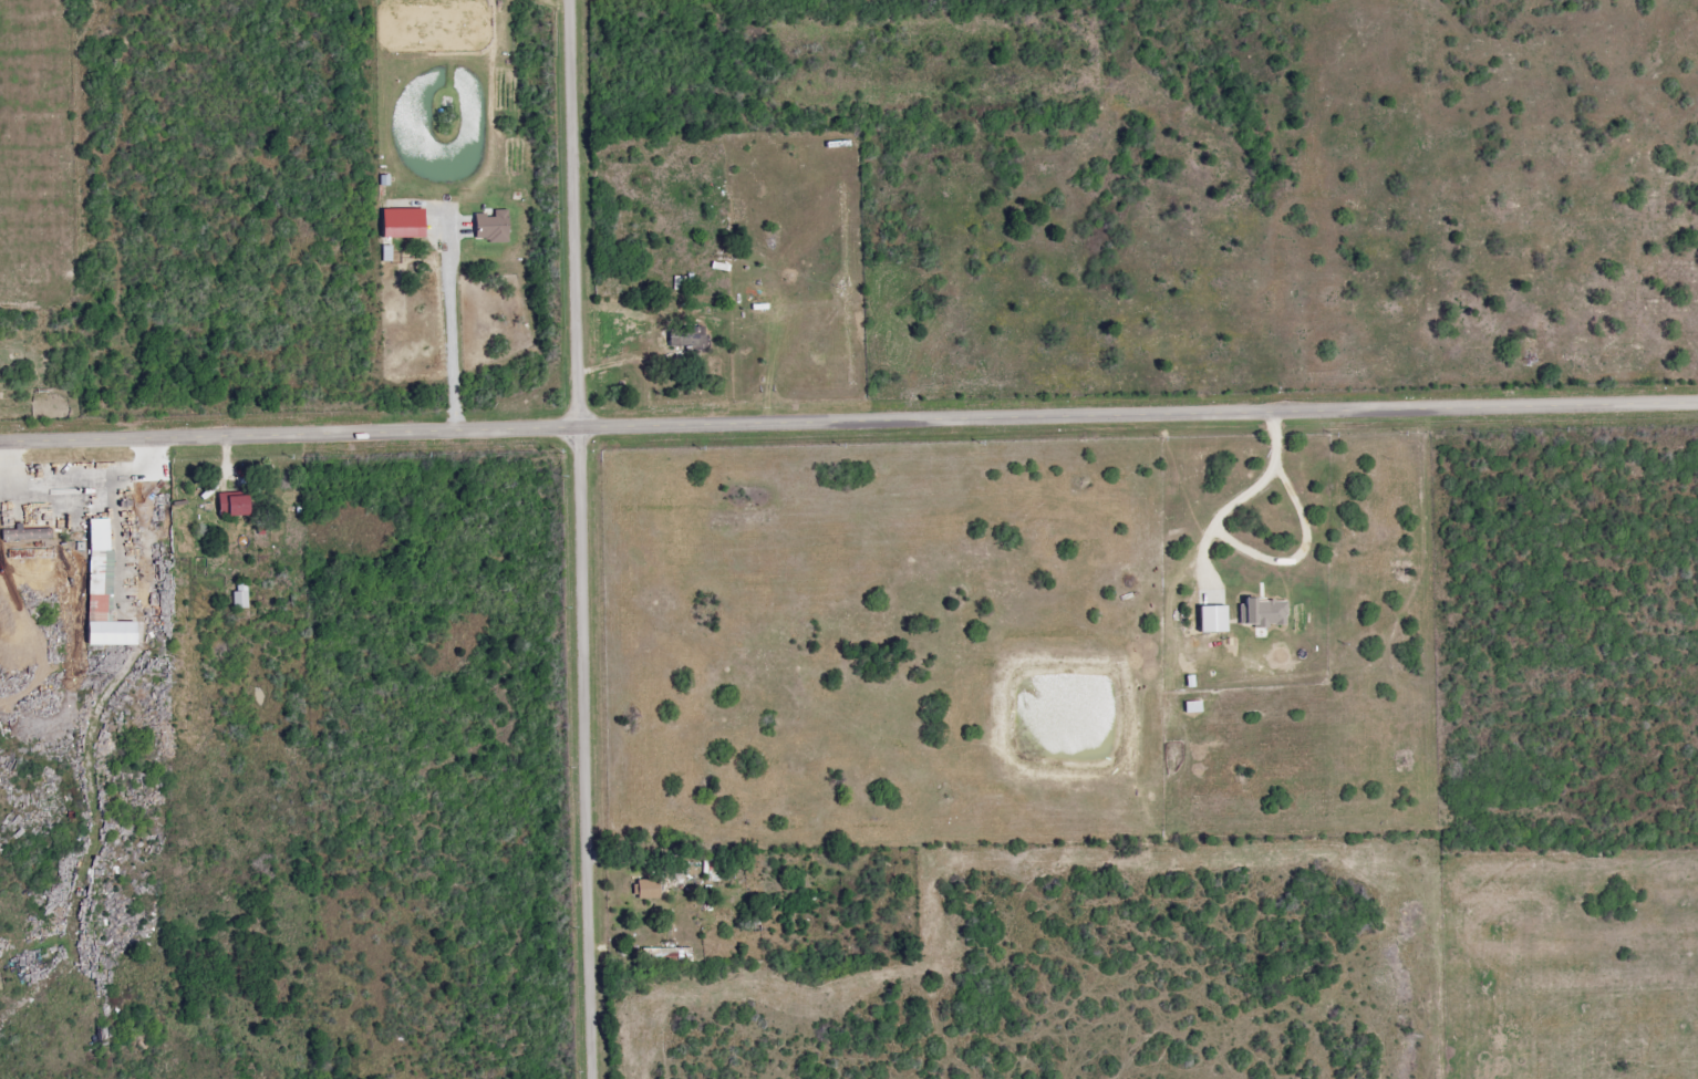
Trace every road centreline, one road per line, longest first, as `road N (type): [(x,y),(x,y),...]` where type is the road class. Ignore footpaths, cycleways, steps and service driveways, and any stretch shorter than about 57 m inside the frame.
road 1 (tertiary): [(1697,404),(0,446)]
road 2 (residential): [(596,1078),(572,0)]

